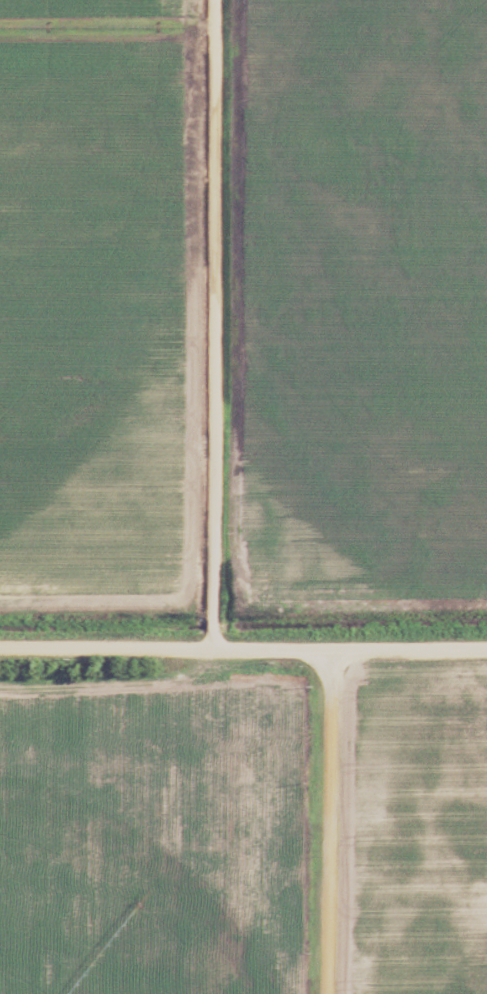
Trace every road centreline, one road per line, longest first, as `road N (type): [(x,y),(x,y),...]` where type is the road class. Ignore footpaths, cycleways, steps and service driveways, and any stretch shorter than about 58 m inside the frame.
road 1 (residential): [(219,0),(216,652)]
road 2 (residential): [(0,652),(486,649)]
road 3 (residential): [(337,993),(327,653)]

